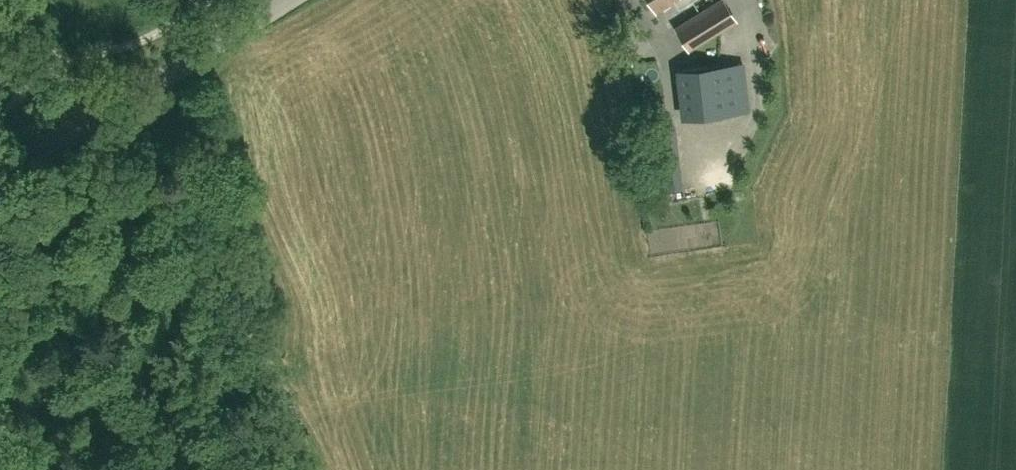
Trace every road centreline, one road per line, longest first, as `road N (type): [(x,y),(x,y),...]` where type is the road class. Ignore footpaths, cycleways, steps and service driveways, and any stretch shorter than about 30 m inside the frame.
road 1 (unclassified): [(301,469),(278,393),(100,114)]
road 2 (unclassified): [(100,114),(288,0)]
road 3 (track): [(23,0),(87,121)]

